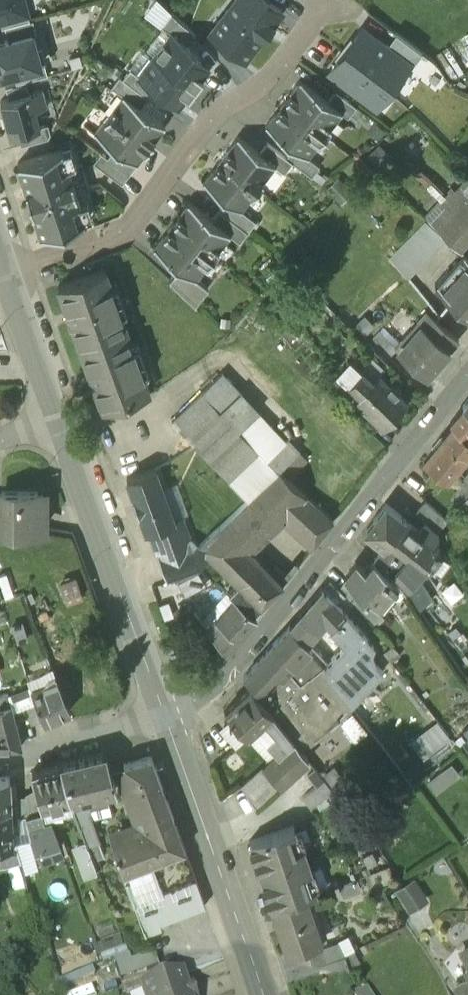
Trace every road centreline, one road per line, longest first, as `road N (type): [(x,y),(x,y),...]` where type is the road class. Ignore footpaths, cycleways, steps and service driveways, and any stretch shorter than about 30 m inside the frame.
road 1 (residential): [(467,384),(260,640),(207,696),(168,720)]
road 2 (residential): [(6,272),(122,236),(211,119),(281,70),(327,9)]
road 3 (residential): [(59,419),(168,720)]
road 4 (residential): [(168,720),(264,994)]
road 5 (residential): [(168,720),(0,759)]
road 6 (residential): [(6,272),(59,419)]

